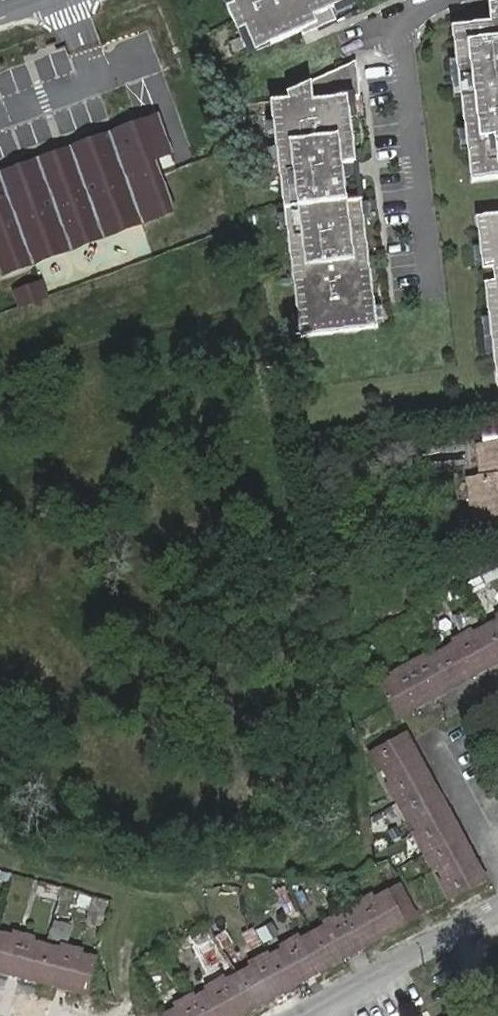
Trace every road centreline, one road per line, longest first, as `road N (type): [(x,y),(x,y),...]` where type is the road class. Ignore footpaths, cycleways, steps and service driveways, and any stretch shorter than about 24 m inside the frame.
road 1 (residential): [(300,1015),(497,904)]

